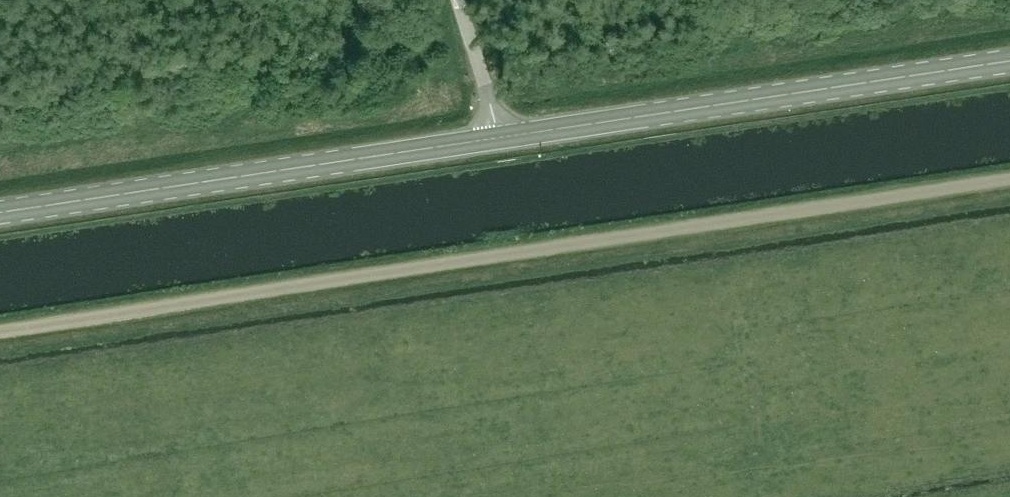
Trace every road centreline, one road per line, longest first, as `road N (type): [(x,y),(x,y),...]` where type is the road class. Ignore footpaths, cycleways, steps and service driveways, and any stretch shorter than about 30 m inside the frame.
road 1 (unclassified): [(0,331),(1009,178)]
road 2 (primary): [(1009,61),(495,137)]
road 3 (primary): [(495,137),(0,211)]
road 4 (unclassified): [(495,137),(460,0)]

